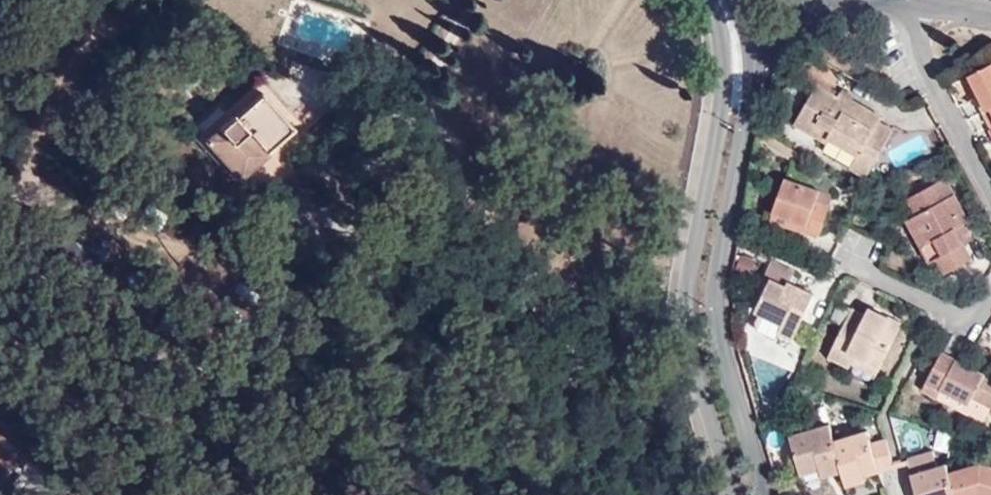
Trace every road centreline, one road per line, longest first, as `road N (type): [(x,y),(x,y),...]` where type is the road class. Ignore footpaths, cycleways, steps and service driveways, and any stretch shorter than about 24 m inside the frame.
road 1 (tertiary): [(738,53),(724,77),(681,308),(729,494)]
road 2 (tertiary): [(768,494),(719,293),(746,109),(738,53)]

